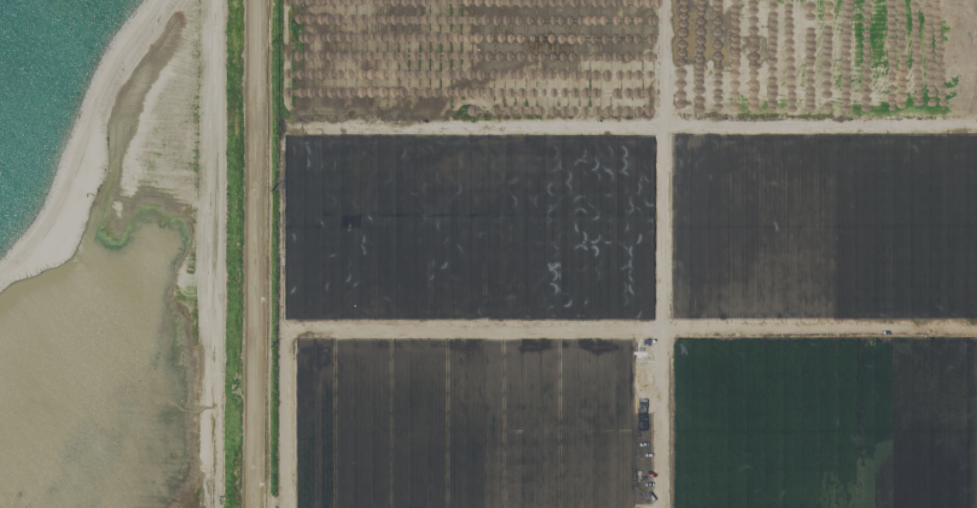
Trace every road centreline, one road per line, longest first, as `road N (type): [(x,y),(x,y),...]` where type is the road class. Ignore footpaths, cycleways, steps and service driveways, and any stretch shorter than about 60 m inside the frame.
road 1 (residential): [(250,507),(253,0)]

